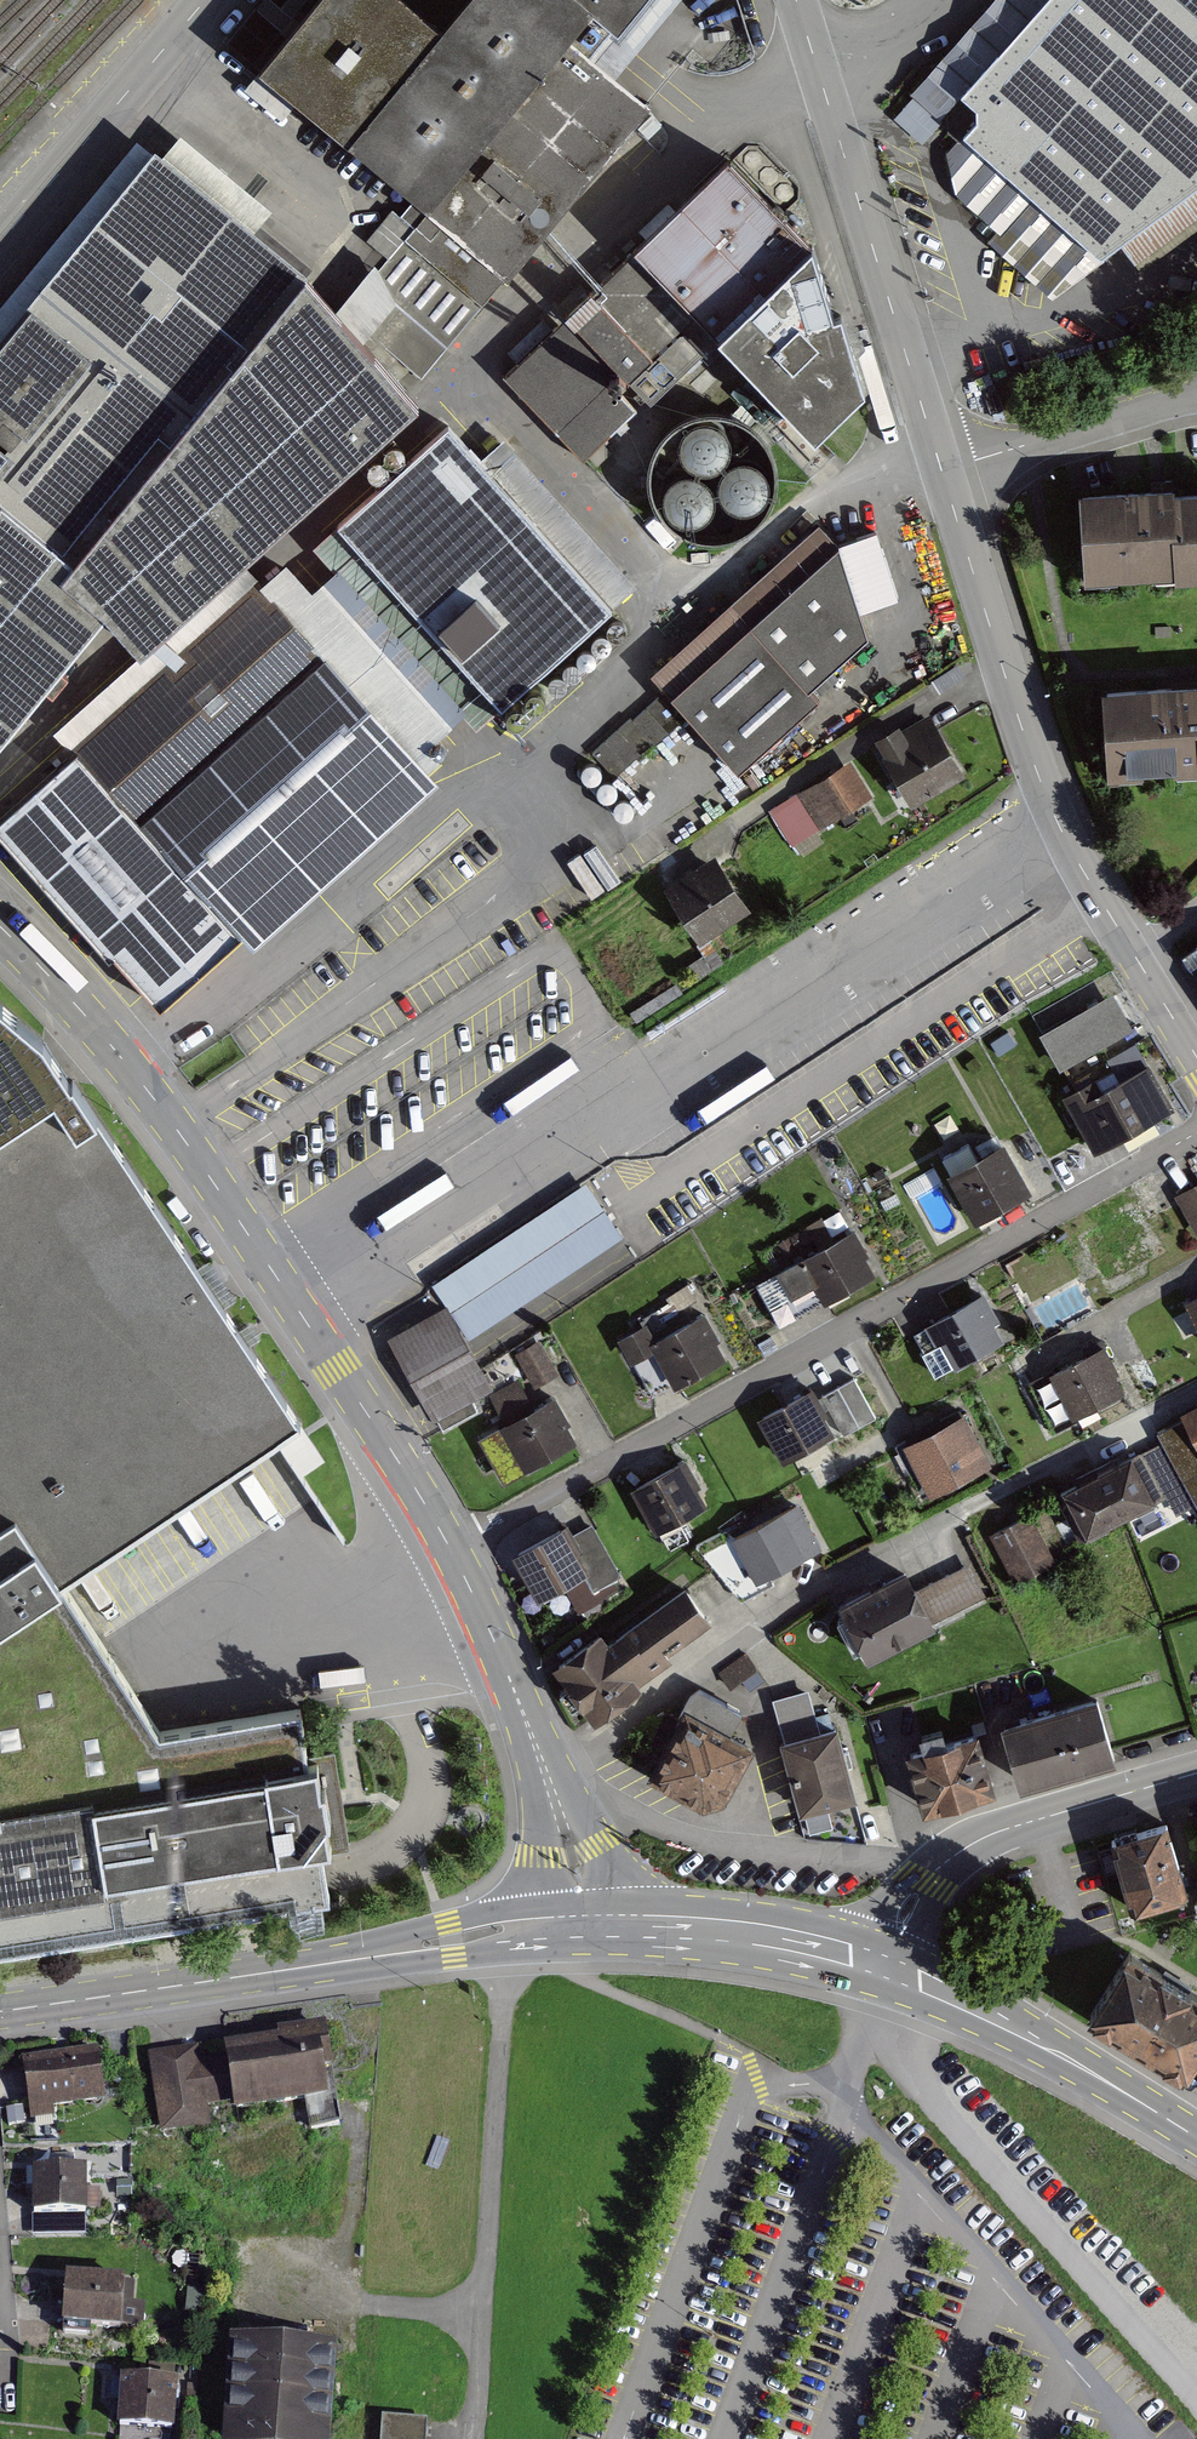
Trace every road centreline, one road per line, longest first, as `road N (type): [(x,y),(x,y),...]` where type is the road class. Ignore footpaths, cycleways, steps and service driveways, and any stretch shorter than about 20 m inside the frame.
road 1 (residential): [(1196,1133),(451,1547)]
road 2 (unclassified): [(451,1547),(175,1128),(103,1035),(0,927)]
road 3 (residential): [(543,1766),(587,1750),(758,1622),(870,1557),(1196,1390)]
road 4 (tertiary): [(942,471),(1055,815),(1196,1058)]
road 5 (secondary): [(0,2012),(583,1926)]
road 6 (tertiary): [(797,0),(942,471)]
road 7 (residential): [(890,1968),(908,1907),(949,1857),(996,1832),(1196,1773)]
road 8 (secondary): [(890,1968),(1051,2050),(1196,2137)]
road 9 (unclassified): [(0,245),(207,0)]
road 10 (secondary): [(583,1926),(756,1934),(890,1968)]
road 11 (residential): [(942,471),(1196,399)]
road 12 (unclassified): [(543,1766),(451,1547)]
road 13 (unclassified): [(583,1926),(543,1766)]

